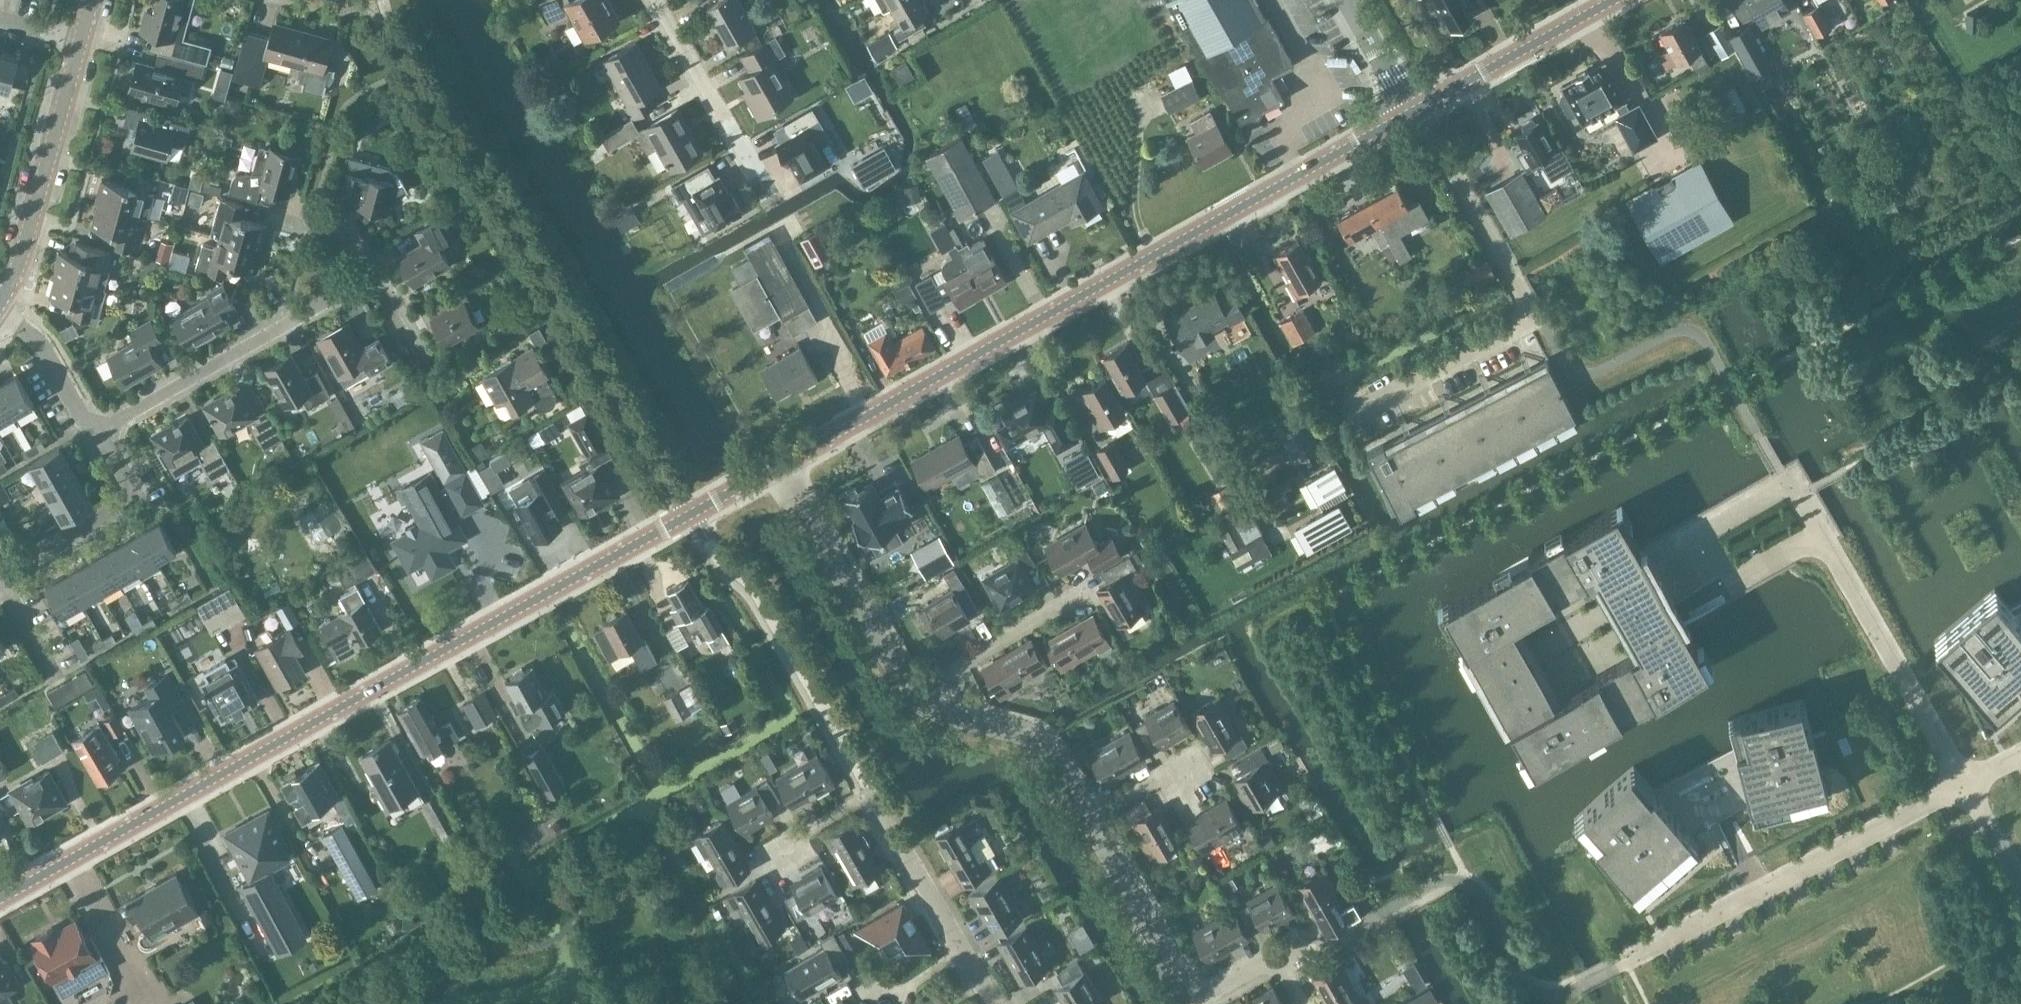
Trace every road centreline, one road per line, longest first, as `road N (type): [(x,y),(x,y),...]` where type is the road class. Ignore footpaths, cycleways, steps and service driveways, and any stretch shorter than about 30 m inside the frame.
road 1 (unclassified): [(0,900),(781,465)]
road 2 (unclassified): [(781,465),(1413,110)]
road 3 (residential): [(1191,1002),(1050,749),(1018,731),(928,706),(914,693)]
road 4 (residential): [(1413,110),(1532,316),(1358,408)]
road 5 (residential): [(1966,785),(1821,534),(1726,585)]
road 6 (residential): [(1966,785),(1628,959)]
road 7 (residential): [(993,1003),(874,795),(767,853),(768,868)]
road 8 (residential): [(100,430),(376,274)]
road 9 (unclassified): [(0,302),(22,257),(80,39)]
road 10 (residential): [(914,693),(781,465)]
road 11 (residential): [(0,586),(126,506),(129,485),(100,430)]
road 12 (unclassified): [(1413,110),(1612,0)]
road 13 (residential): [(914,693),(1084,593)]
road 14 (residential): [(1191,1002),(1284,949),(1332,943),(1360,928)]
road 15 (residential): [(746,160),(655,0)]
road 16 (residential): [(100,430),(83,420),(45,350),(0,314)]
road 17 (residential): [(1413,110),(1349,0)]
road 18 (residential): [(376,274),(438,377)]

